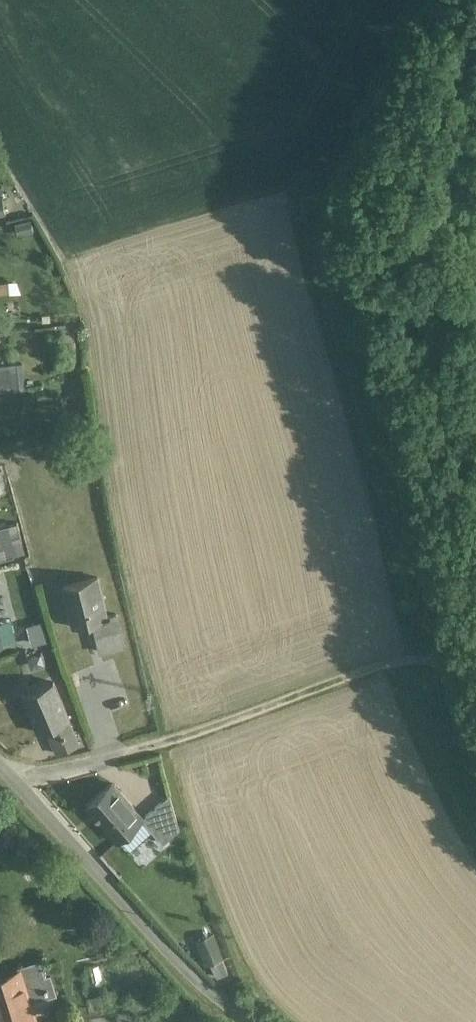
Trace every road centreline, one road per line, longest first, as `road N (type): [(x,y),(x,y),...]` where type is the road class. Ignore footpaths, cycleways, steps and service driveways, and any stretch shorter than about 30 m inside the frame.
road 1 (track): [(25,782),(429,645),(475,728)]
road 2 (unclassified): [(261,1021),(171,951),(0,763)]

